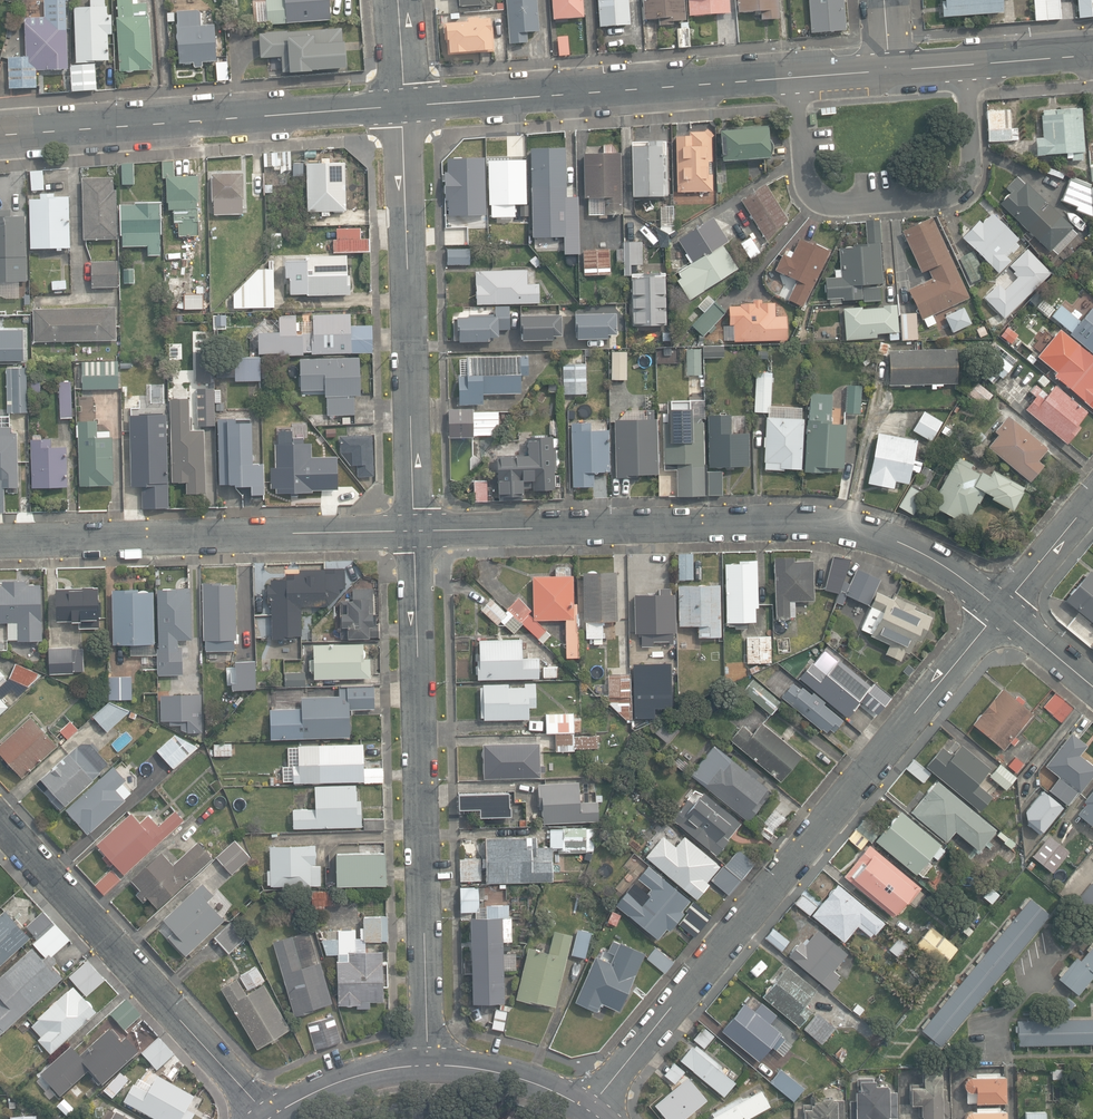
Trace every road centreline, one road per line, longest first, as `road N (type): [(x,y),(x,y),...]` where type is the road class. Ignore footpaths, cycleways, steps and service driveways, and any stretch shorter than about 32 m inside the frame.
road 1 (residential): [(1000,609),(586,1107)]
road 2 (residential): [(1000,609),(909,547),(819,525),(413,532)]
road 3 (residential): [(413,532),(428,1064)]
road 4 (residential): [(403,106),(413,532)]
road 5 (residential): [(413,532),(0,543)]
road 6 (residential): [(0,135),(403,106)]
road 7 (residential): [(968,65),(972,175),(942,197),(840,202),(814,196),(805,179),(792,77)]
road 8 (residential): [(0,823),(267,1117)]
road 9 (residential): [(403,106),(792,77)]
road 10 (residential): [(267,1117),(352,1077),(428,1064)]
road 11 (residential): [(428,1064),(493,1071),(586,1107)]
road 12 (residential): [(1092,498),(1000,609)]
road 13 (residential): [(968,65),(1092,55)]

